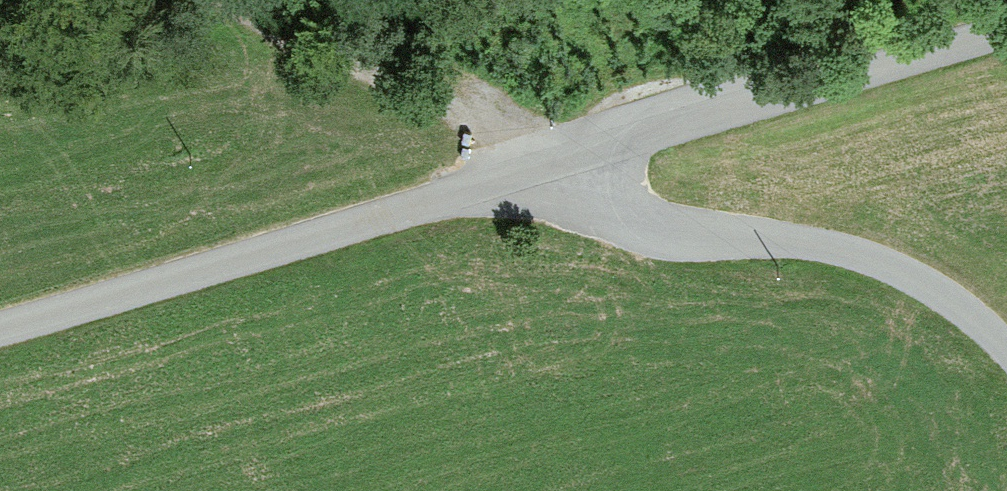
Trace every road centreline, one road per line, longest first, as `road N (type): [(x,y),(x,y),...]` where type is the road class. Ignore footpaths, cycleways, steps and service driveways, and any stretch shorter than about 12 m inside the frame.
road 1 (unclassified): [(548,165),(0,332)]
road 2 (unclassified): [(1006,360),(966,310),(858,259),(676,228),(608,205),(548,165)]
road 3 (unclassified): [(1006,29),(548,165)]
road 4 (track): [(548,165),(407,95),(171,24),(147,0)]

